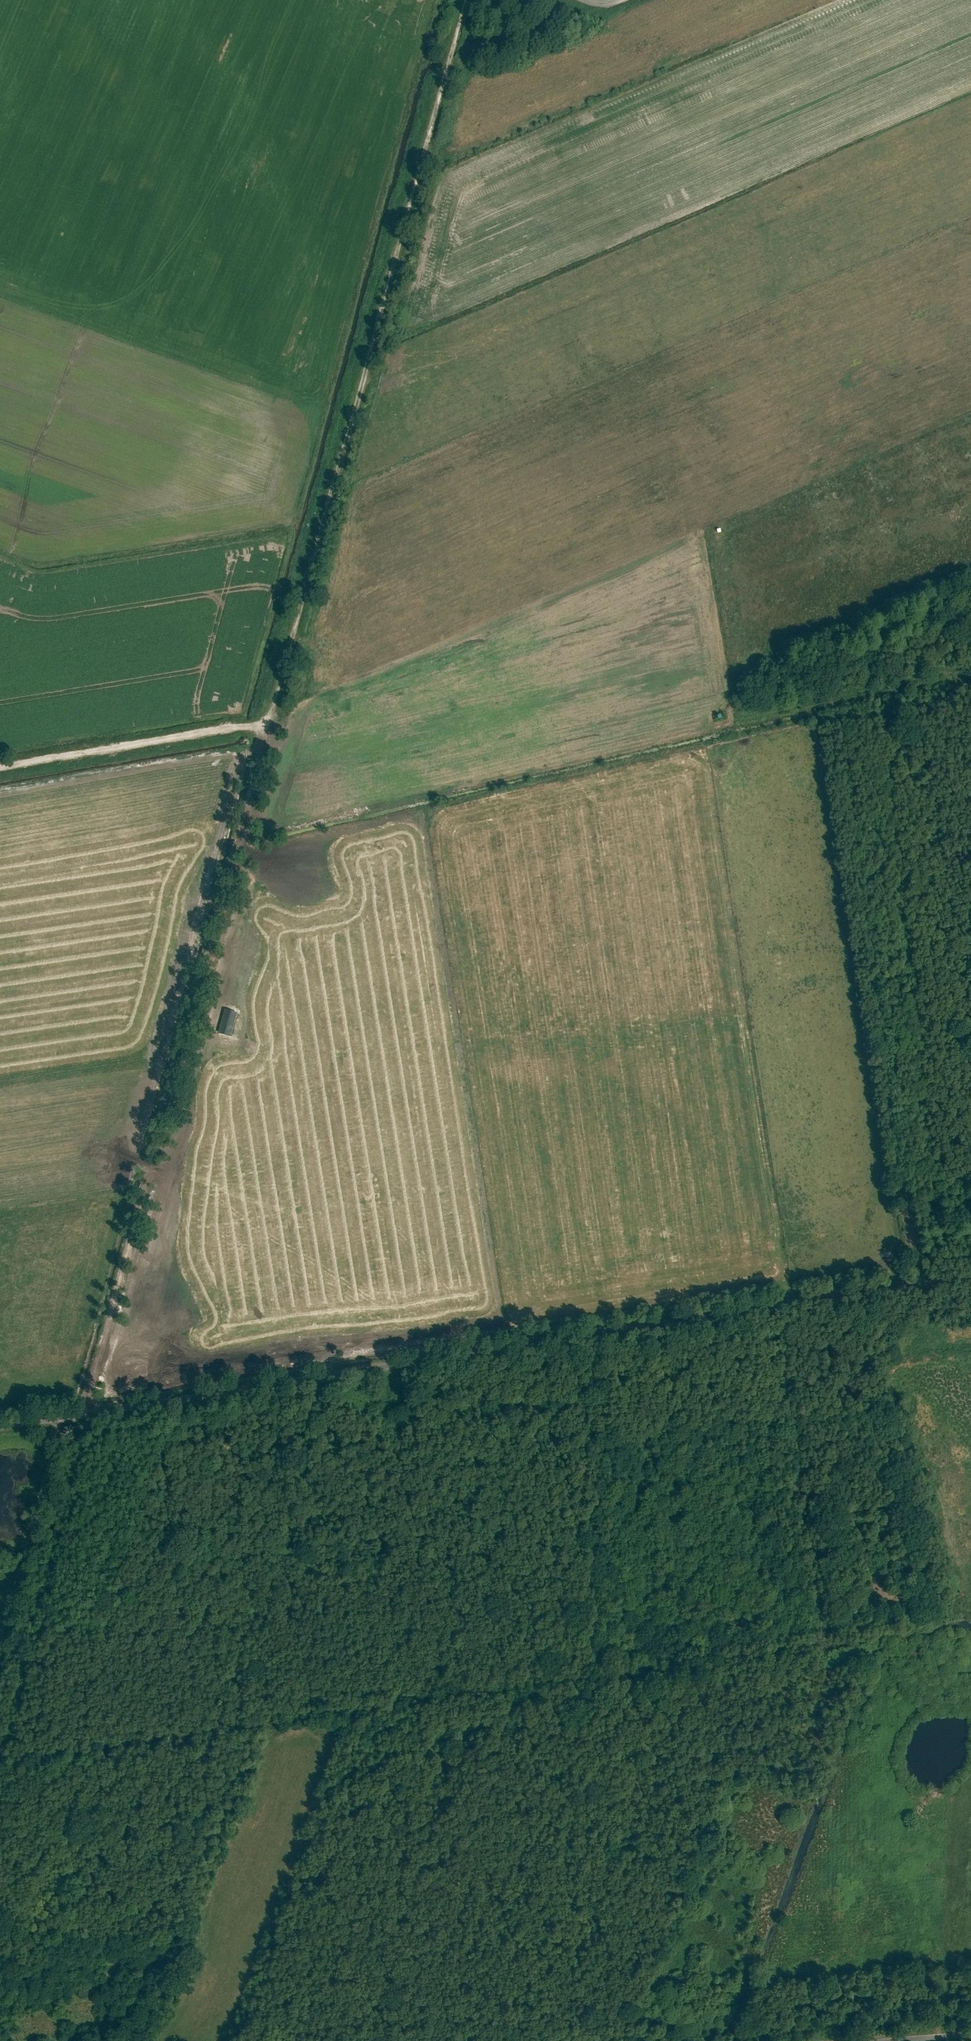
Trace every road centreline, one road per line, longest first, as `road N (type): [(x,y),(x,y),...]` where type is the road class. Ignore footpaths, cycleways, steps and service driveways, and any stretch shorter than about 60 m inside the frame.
road 1 (unclassified): [(0,1423),(970,1273)]
road 2 (track): [(248,724),(0,761)]

